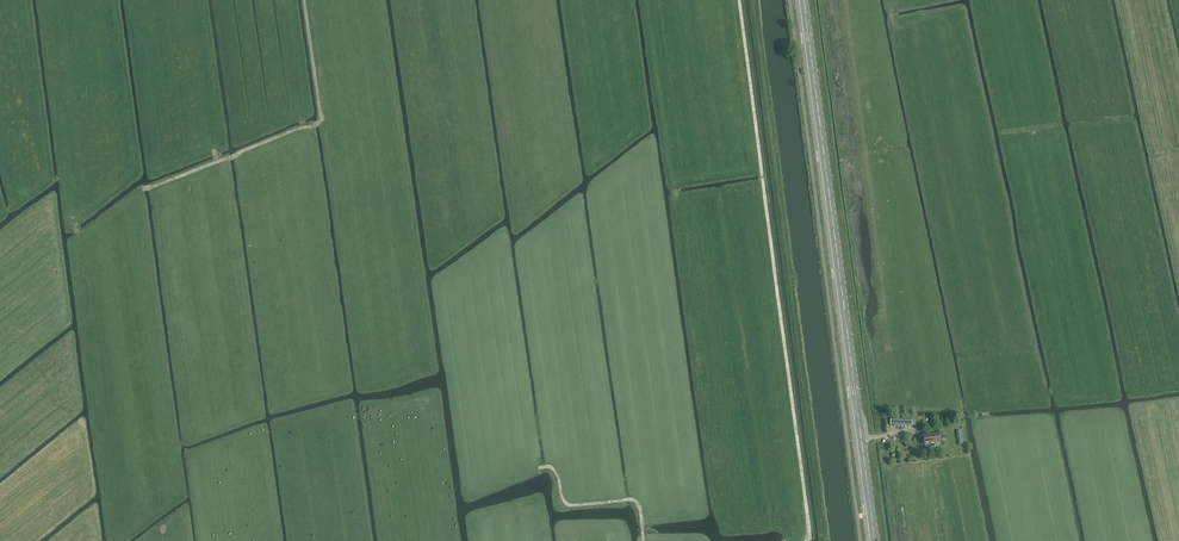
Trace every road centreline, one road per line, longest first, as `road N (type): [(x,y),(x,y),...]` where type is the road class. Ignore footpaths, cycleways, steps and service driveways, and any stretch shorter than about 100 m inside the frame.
road 1 (track): [(811,540),(739,0)]
road 2 (primary): [(806,0),(877,540)]
road 3 (track): [(304,0),(322,121),(143,189)]
road 4 (track): [(540,470),(556,470),(568,505),(633,500),(643,540)]

